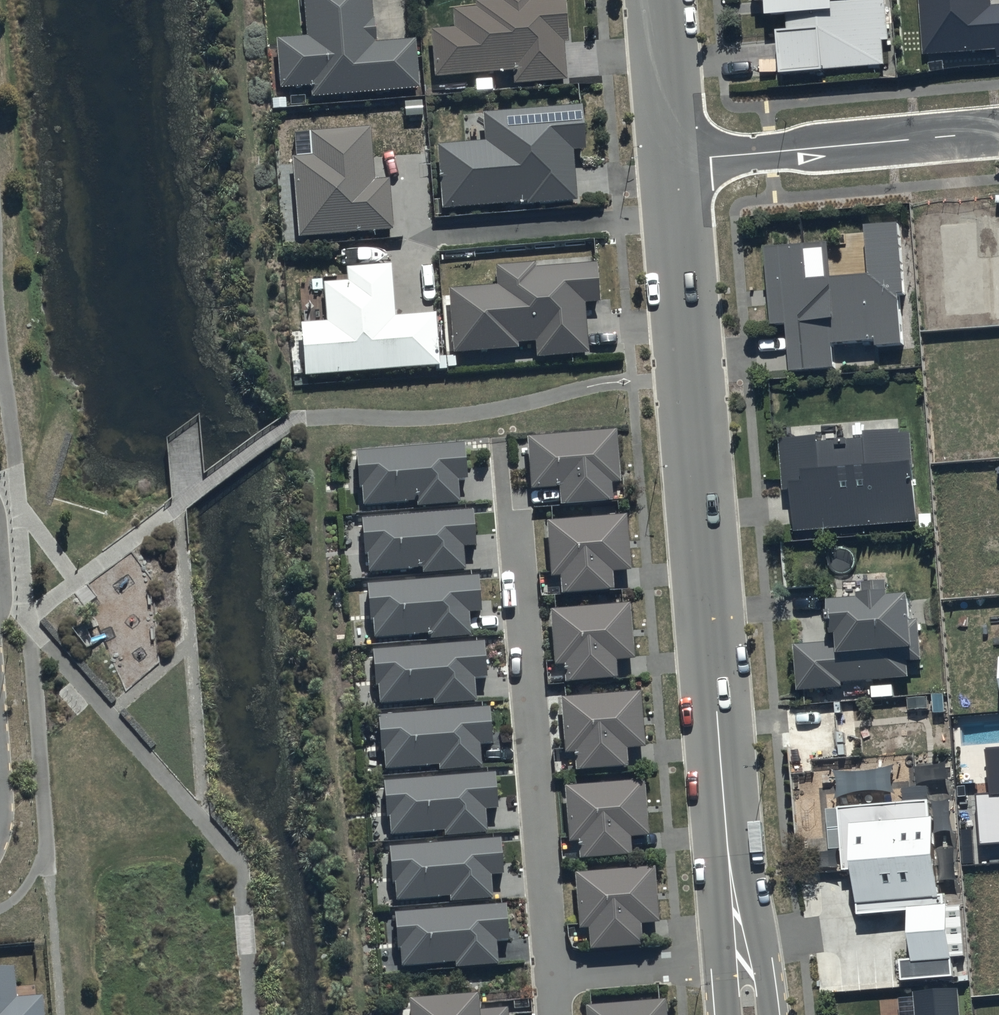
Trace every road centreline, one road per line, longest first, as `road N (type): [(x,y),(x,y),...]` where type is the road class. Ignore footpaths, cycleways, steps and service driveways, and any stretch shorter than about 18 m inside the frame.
road 1 (tertiary): [(727,849),(673,165)]
road 2 (residential): [(515,522),(551,974)]
road 3 (residential): [(673,165),(998,134)]
road 4 (residential): [(724,959),(551,974)]
road 5 (tertiary): [(673,165),(659,0)]

